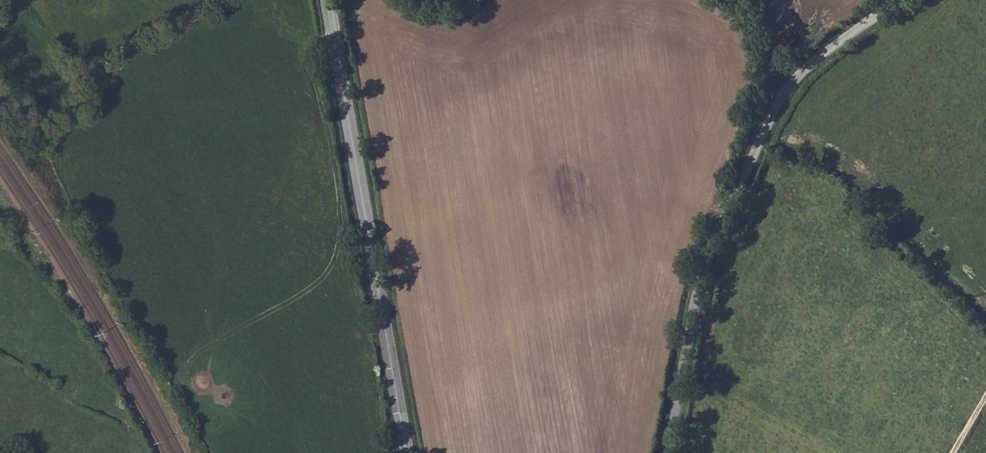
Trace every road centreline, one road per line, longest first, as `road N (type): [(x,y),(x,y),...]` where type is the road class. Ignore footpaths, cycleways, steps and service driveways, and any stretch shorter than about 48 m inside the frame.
road 1 (unclassified): [(669,452),(707,261),(773,111),(833,44),(898,0)]
road 2 (secondary): [(329,0),(407,452)]
road 3 (track): [(731,0),(744,7),(759,42),(773,111)]

